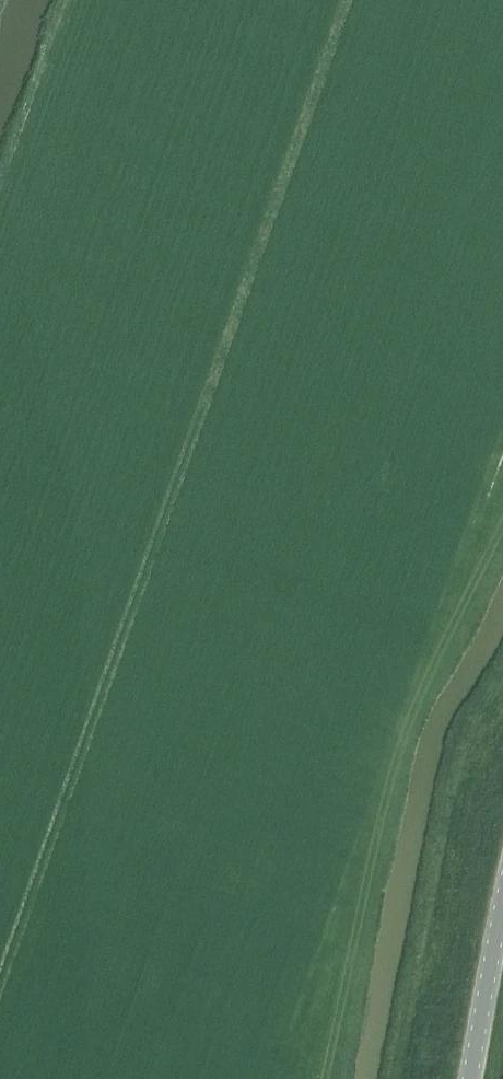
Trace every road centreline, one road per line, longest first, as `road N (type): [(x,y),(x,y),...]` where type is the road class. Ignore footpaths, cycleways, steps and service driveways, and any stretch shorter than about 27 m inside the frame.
road 1 (tertiary): [(502,920),(469,1078)]

